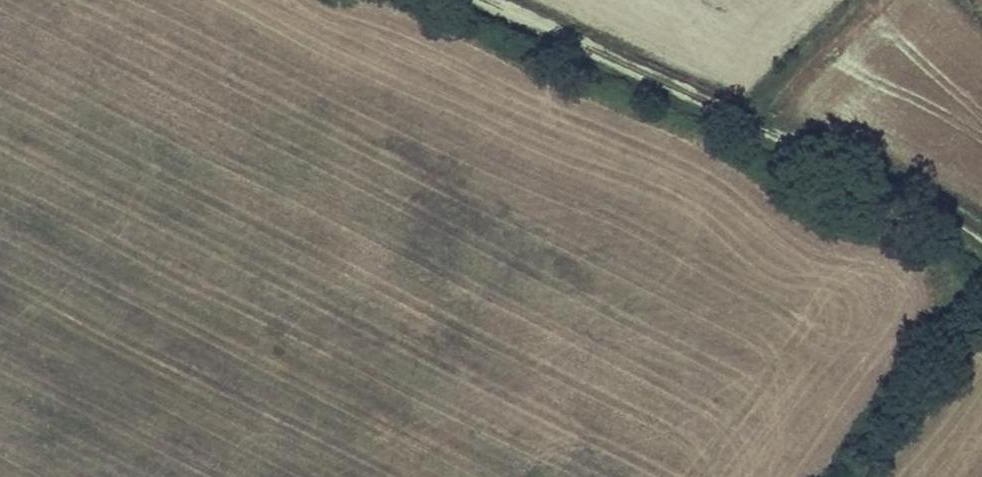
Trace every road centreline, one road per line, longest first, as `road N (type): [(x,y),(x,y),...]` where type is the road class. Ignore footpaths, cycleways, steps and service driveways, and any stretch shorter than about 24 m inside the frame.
road 1 (track): [(981,243),(906,183),(512,0)]

